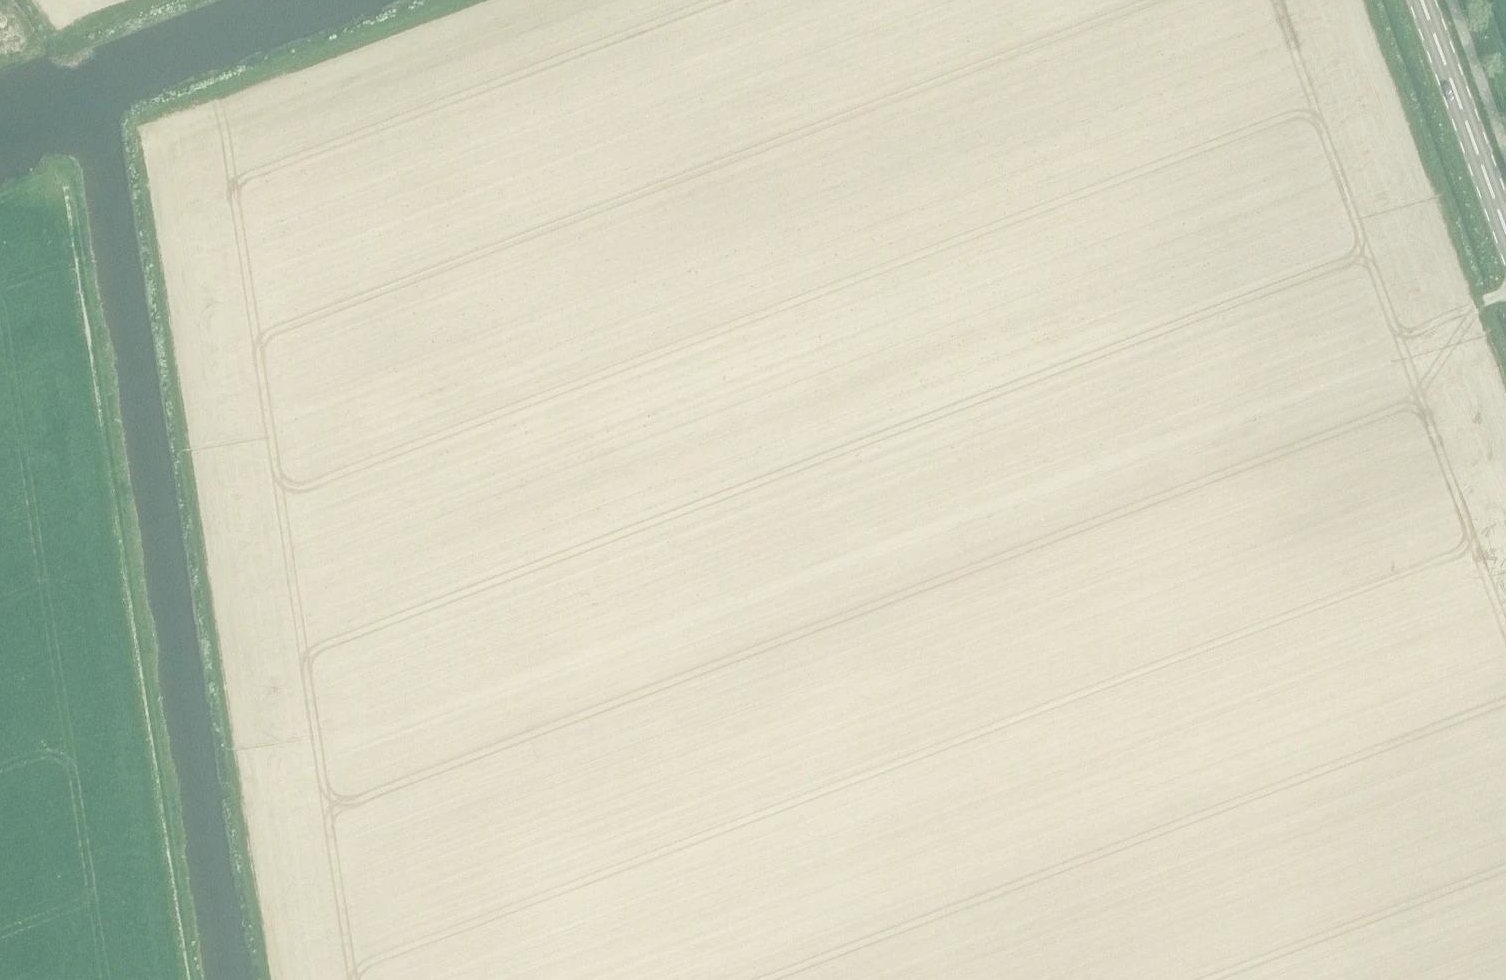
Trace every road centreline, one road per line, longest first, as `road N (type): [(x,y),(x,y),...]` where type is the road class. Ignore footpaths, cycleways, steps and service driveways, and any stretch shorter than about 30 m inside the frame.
road 1 (secondary): [(1505,228),(1423,0)]

